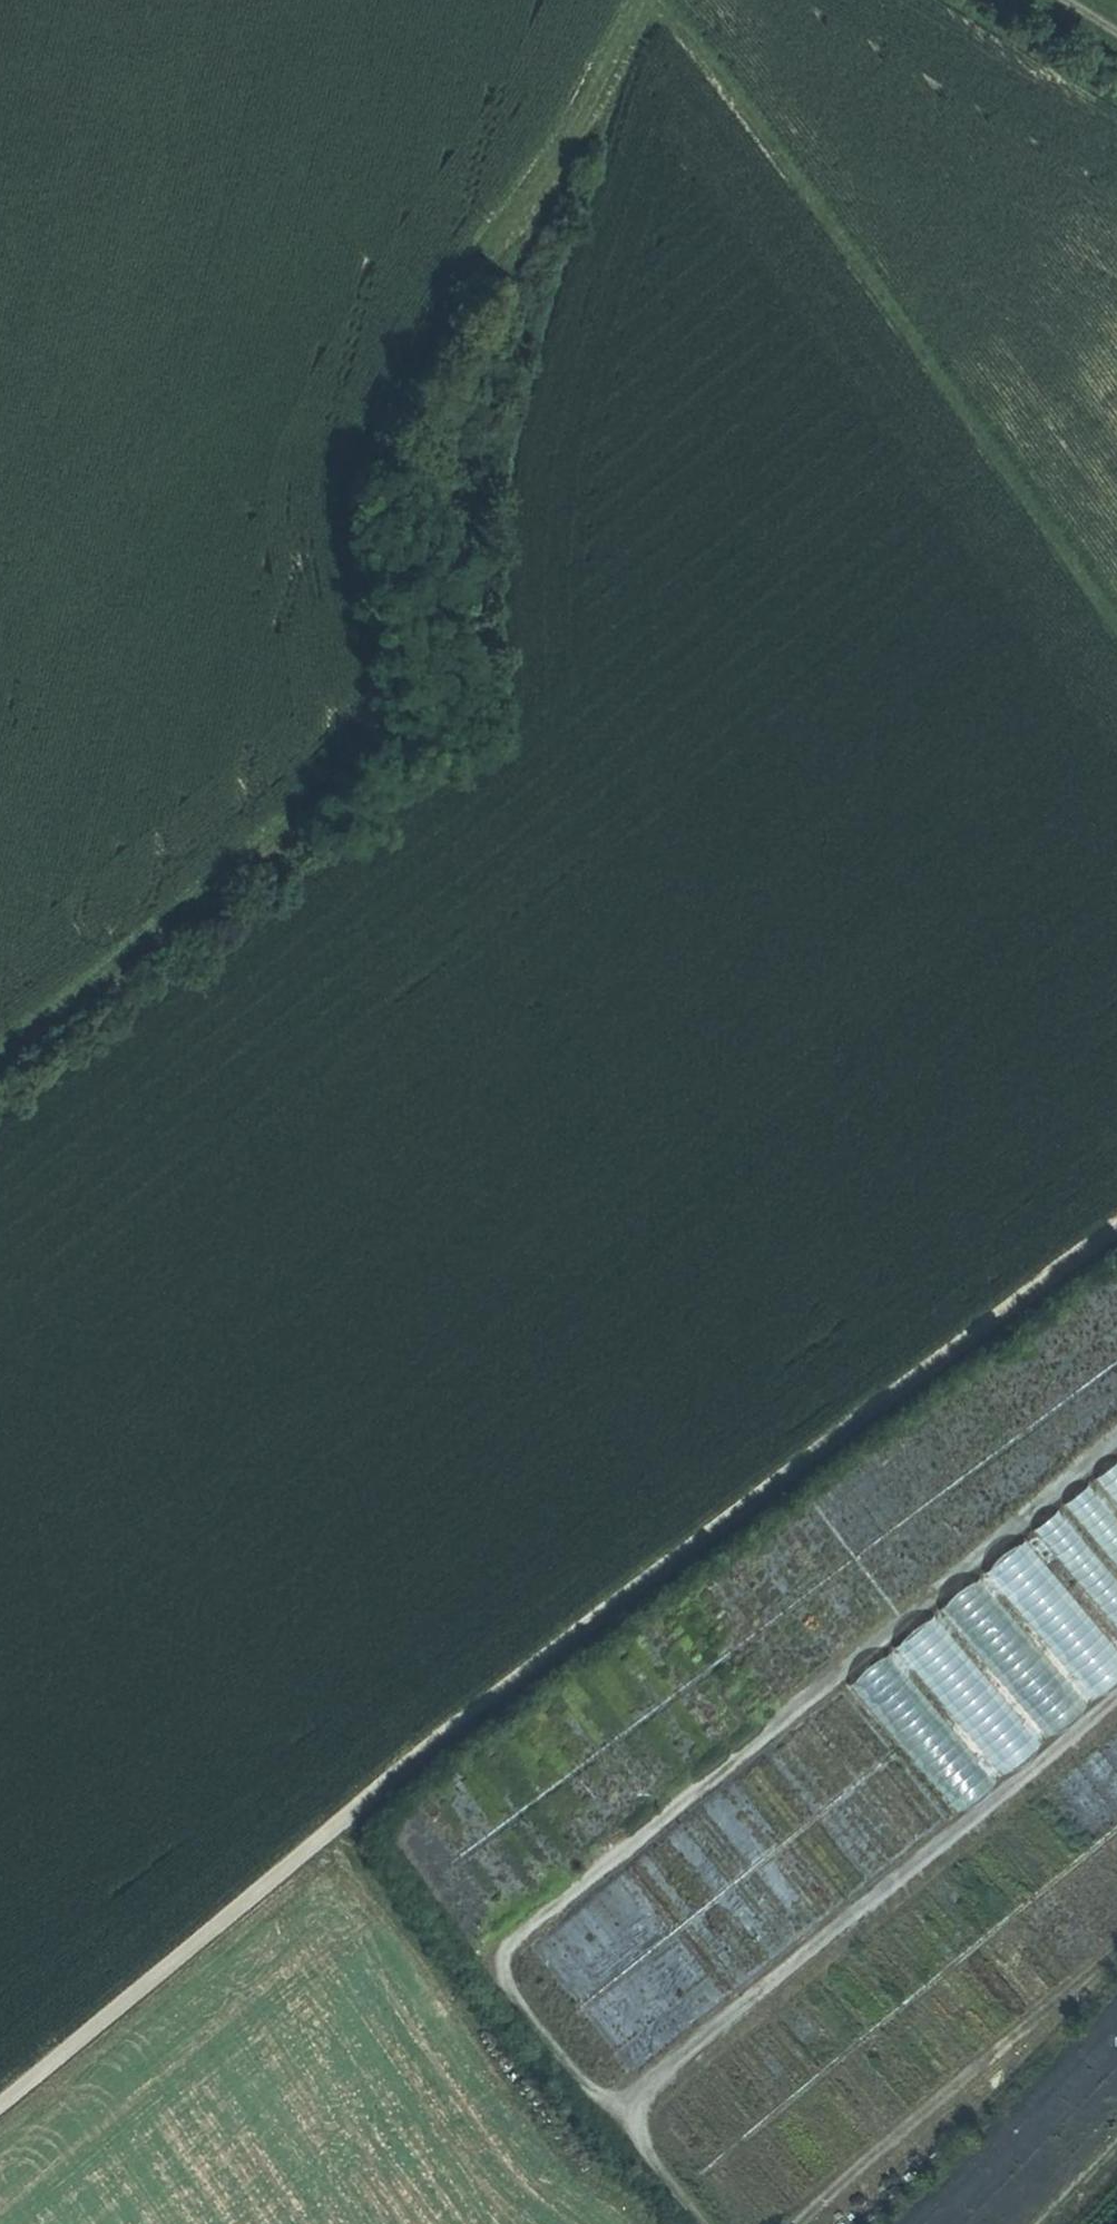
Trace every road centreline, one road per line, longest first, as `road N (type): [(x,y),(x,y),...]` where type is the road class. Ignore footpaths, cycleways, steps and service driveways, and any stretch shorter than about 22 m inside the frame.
road 1 (track): [(1116,1238),(340,1822),(0,2104)]
road 2 (track): [(0,1058),(113,977),(377,750),(382,726),(348,515),(355,487),(489,256),(580,135),(650,0)]
road 3 (track): [(1116,634),(719,70),(648,5)]
road 4 (track): [(340,1822),(378,1891),(461,2005),(644,2223)]

